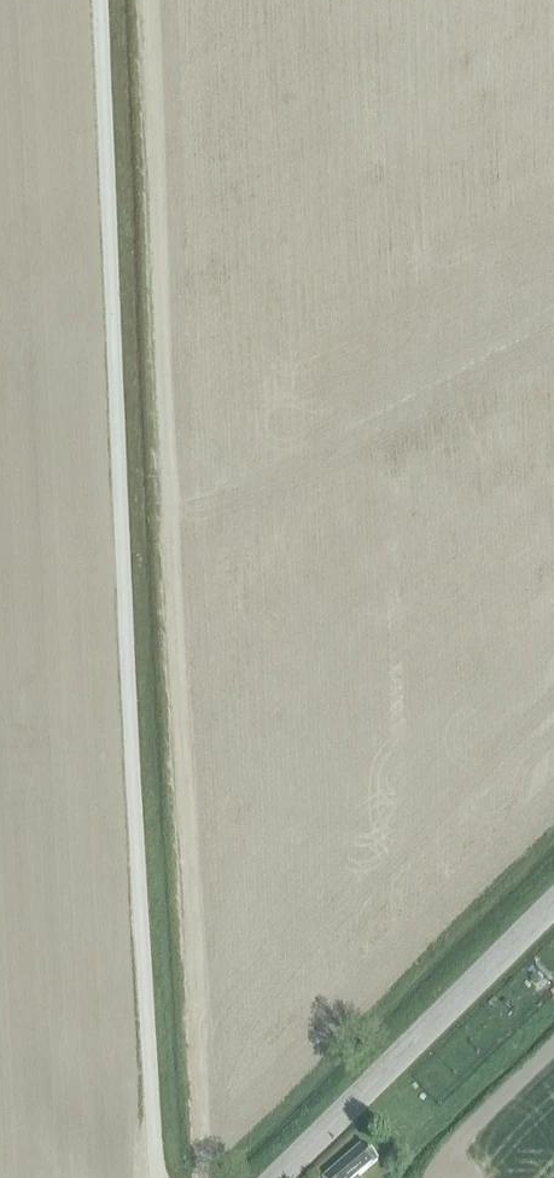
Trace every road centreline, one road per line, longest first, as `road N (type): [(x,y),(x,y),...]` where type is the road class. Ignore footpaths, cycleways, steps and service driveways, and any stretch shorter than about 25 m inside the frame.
road 1 (tertiary): [(275,1177),(553,902)]

